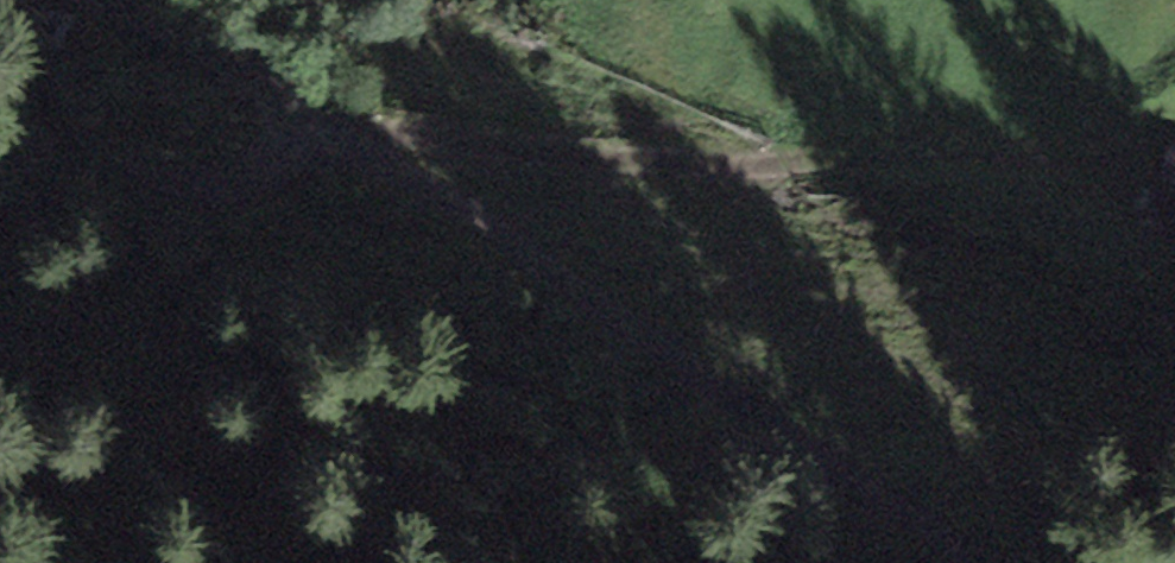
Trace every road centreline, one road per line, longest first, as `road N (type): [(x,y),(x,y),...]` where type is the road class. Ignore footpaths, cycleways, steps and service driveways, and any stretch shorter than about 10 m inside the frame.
road 1 (track): [(991,562),(841,479),(478,215),(314,123),(188,39),(91,0)]
road 2 (track): [(351,143),(407,136),(690,167),(958,145),(1082,152)]

